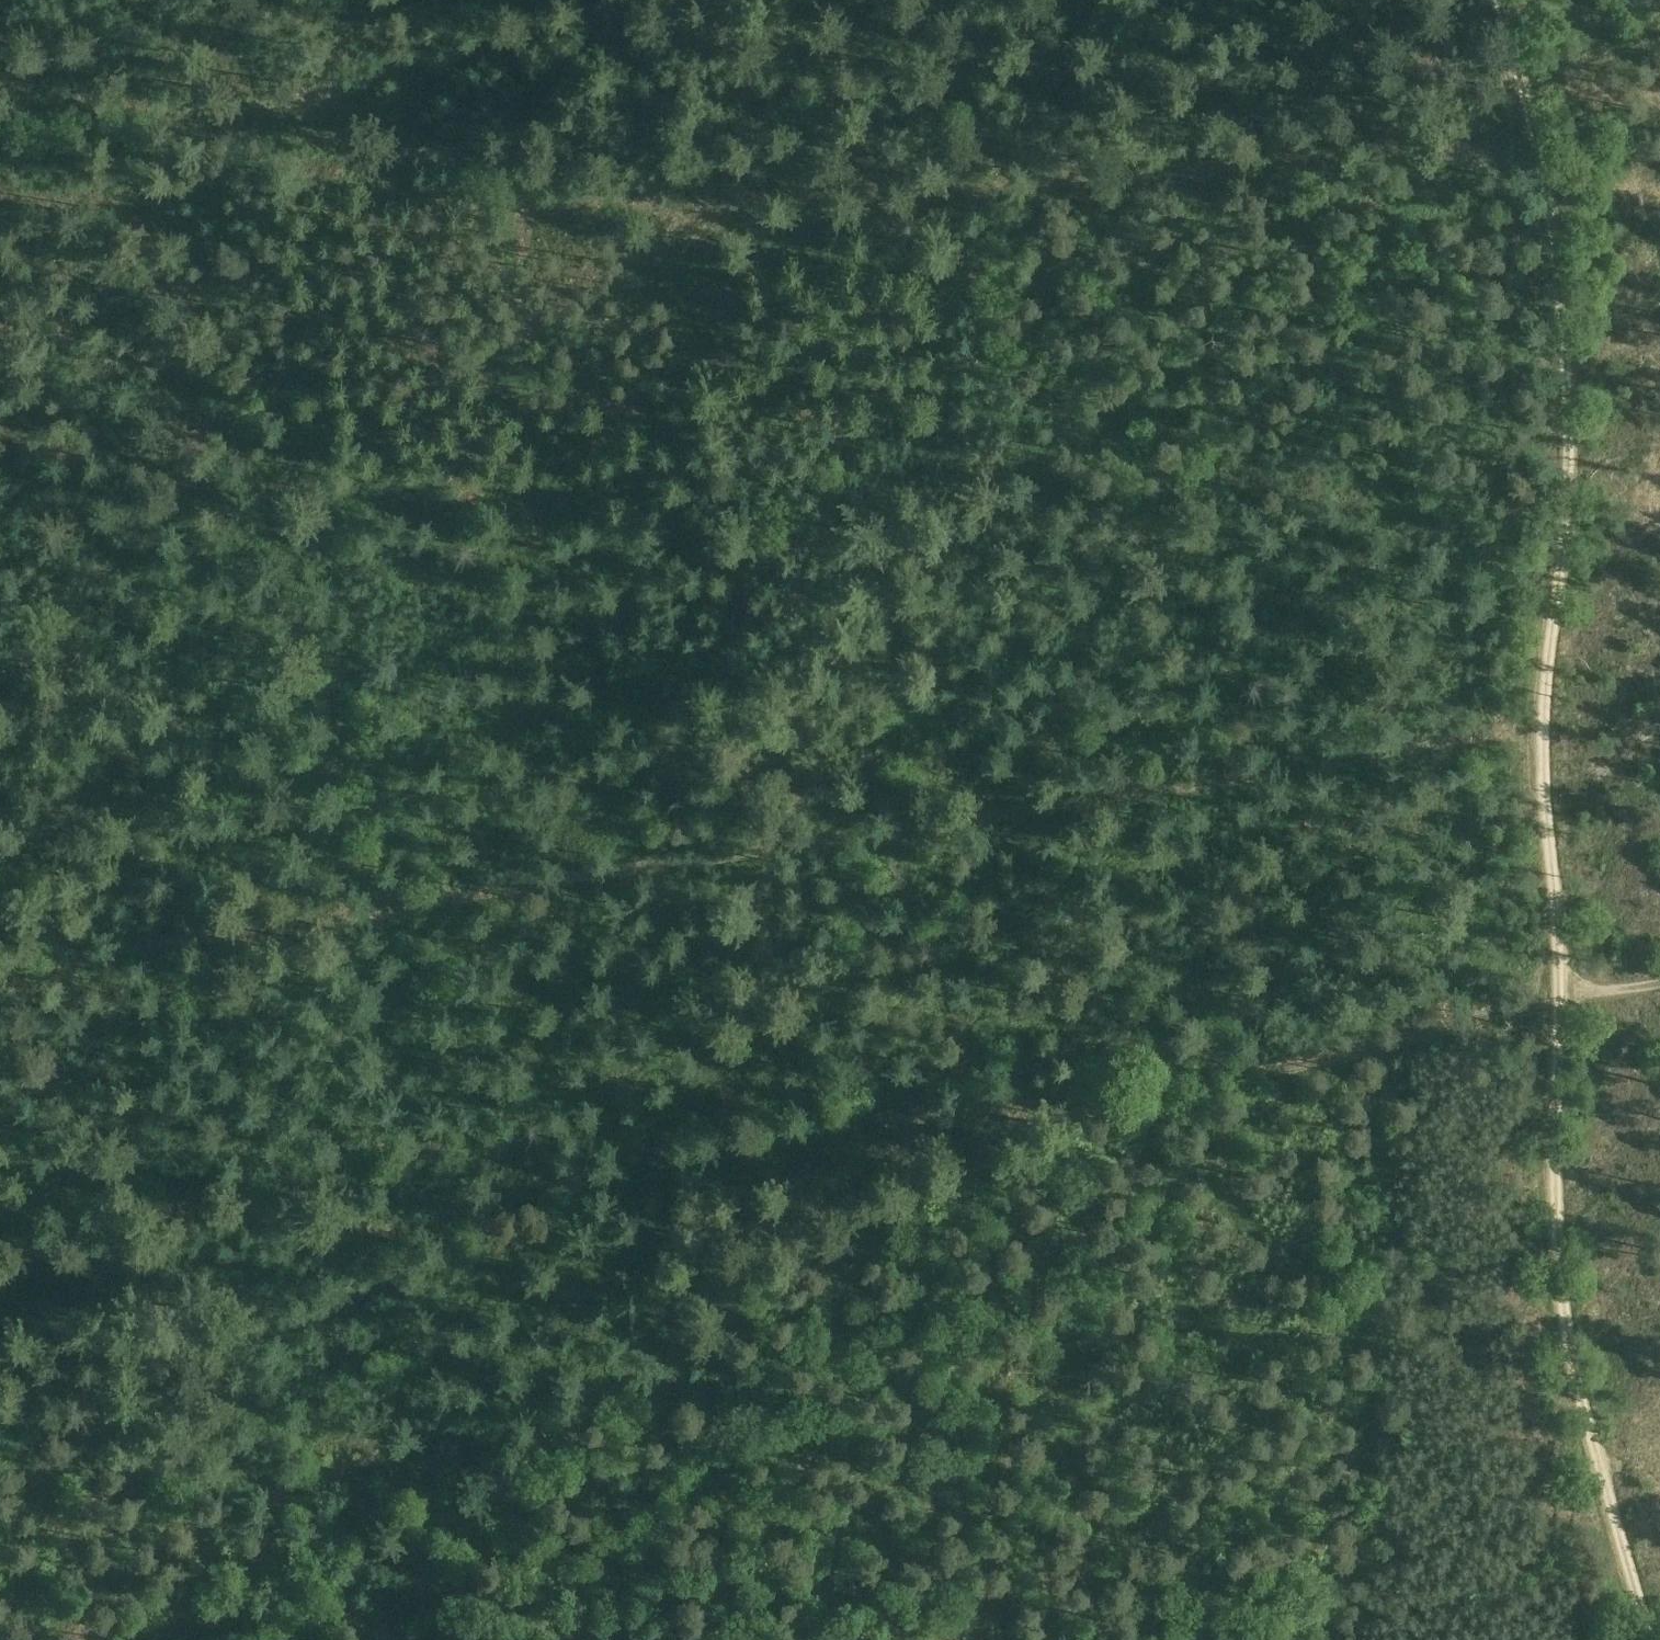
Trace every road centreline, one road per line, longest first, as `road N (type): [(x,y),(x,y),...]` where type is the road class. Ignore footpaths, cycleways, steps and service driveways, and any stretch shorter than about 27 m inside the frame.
road 1 (track): [(1651,1639),(1577,1387),(1561,1303),(1554,1155),(1564,999),(1542,759),(1572,486),(1554,175),(1503,0)]
road 2 (track): [(1564,999),(1165,1090),(954,1167),(683,1363),(564,1422),(482,1517),(375,1615),(314,1639)]

